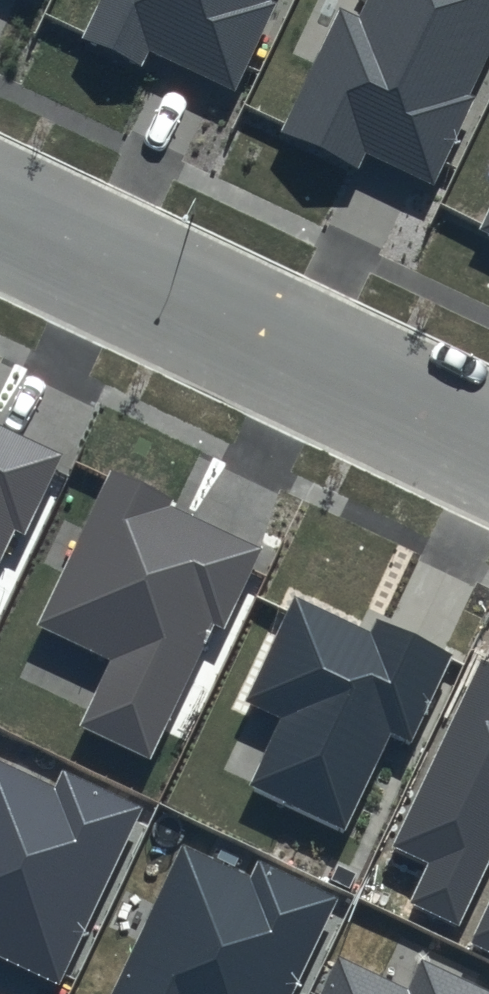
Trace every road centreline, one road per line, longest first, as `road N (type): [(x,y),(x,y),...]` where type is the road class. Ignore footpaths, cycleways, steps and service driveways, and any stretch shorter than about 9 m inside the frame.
road 1 (residential): [(0,210),(488,438)]

